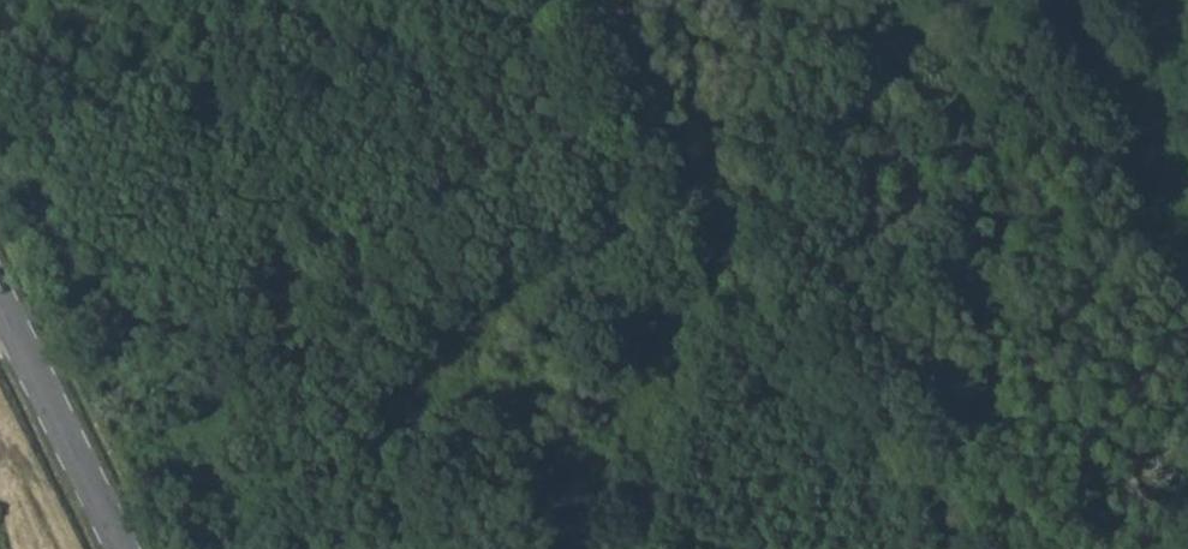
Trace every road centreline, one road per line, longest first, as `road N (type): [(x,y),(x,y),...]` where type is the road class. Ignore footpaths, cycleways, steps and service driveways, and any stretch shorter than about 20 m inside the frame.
road 1 (tertiary): [(0,316),(116,548)]

